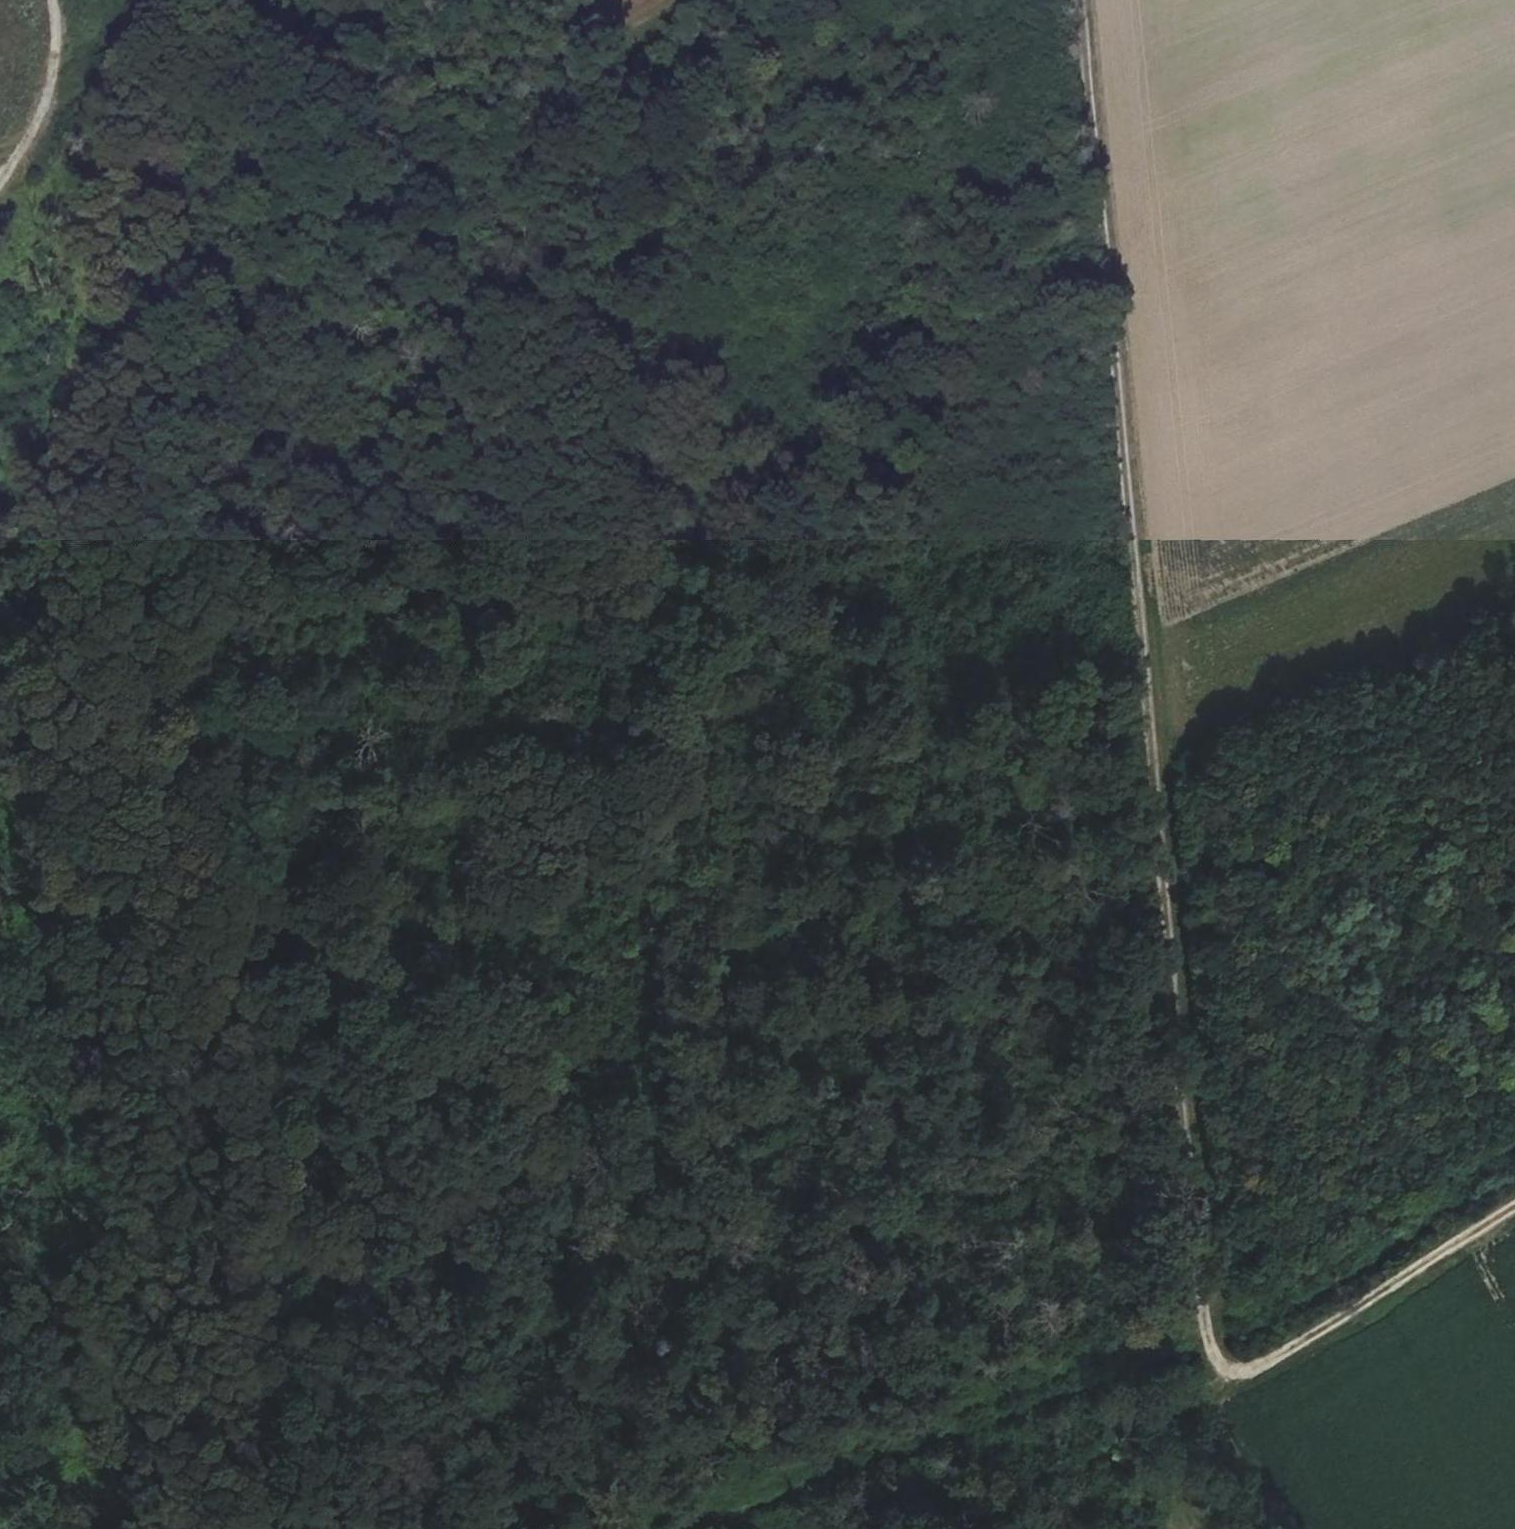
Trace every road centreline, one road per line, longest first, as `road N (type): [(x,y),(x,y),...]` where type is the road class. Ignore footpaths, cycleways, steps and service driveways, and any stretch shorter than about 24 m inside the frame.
road 1 (track): [(1075,0),(1214,1377),(1514,1194)]
road 2 (track): [(1214,1377),(803,1528)]

